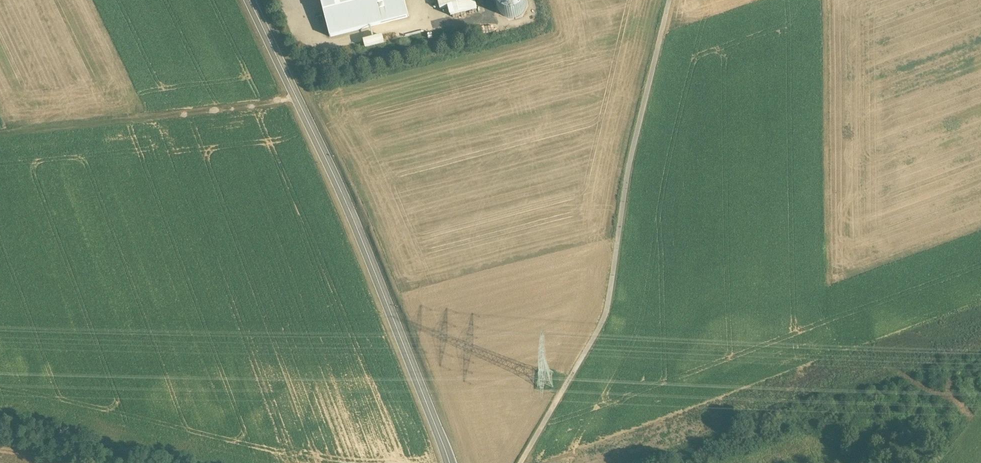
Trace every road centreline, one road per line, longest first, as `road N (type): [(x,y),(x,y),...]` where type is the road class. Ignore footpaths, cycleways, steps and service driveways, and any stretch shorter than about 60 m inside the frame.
road 1 (track): [(826,0),(837,388),(657,462)]
road 2 (secondary): [(451,462),(338,179),(251,0)]
road 3 (track): [(521,462),(607,315),(629,173),(670,0)]
road 4 (track): [(298,97),(0,134)]
road 5 (track): [(188,462),(0,420)]
road 6 (track): [(980,347),(837,388)]

